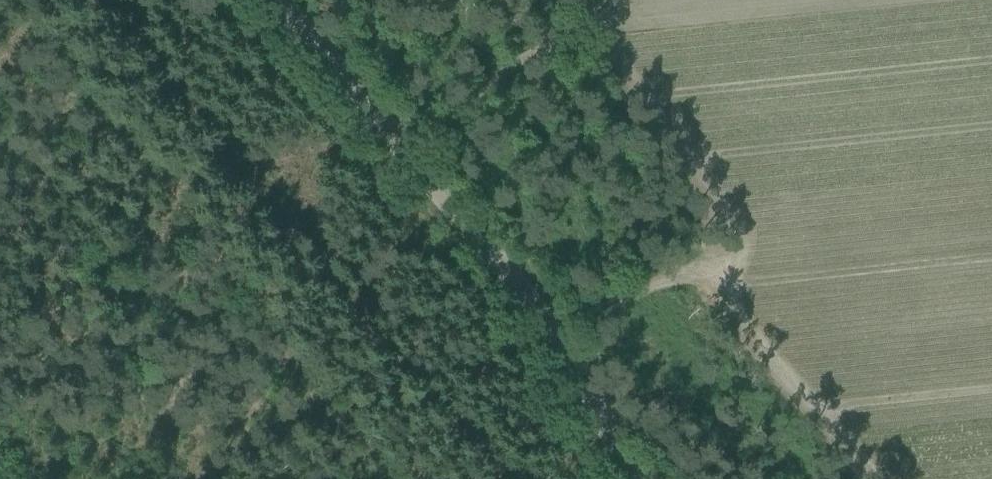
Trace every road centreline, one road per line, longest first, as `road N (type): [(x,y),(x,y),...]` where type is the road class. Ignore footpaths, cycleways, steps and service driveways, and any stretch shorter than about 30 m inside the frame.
road 1 (unclassified): [(629,478),(586,384),(546,320),(278,0)]

